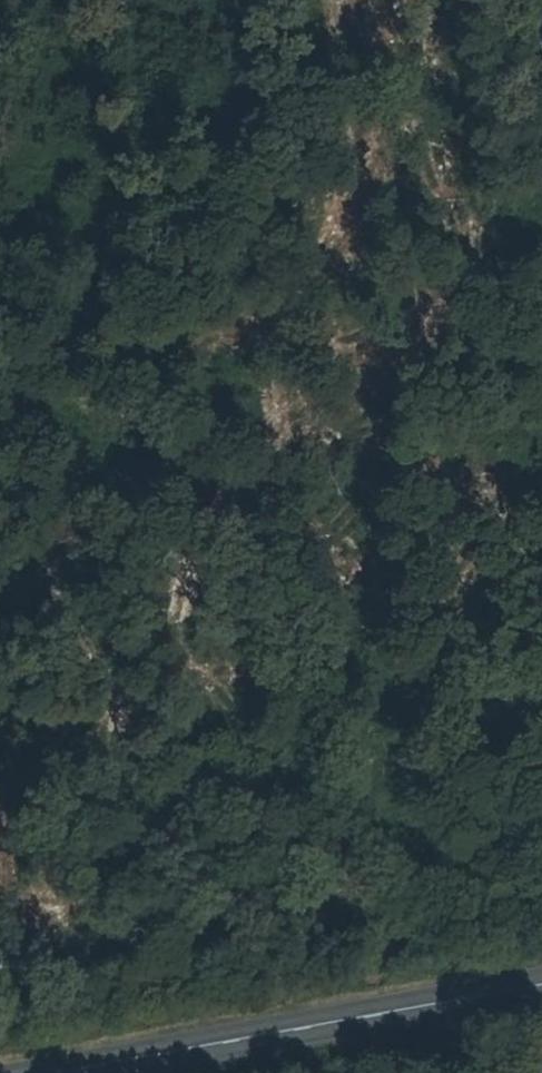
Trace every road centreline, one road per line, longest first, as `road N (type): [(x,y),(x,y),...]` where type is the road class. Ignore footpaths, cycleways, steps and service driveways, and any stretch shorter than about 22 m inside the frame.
road 1 (secondary): [(25,1072),(541,977)]

